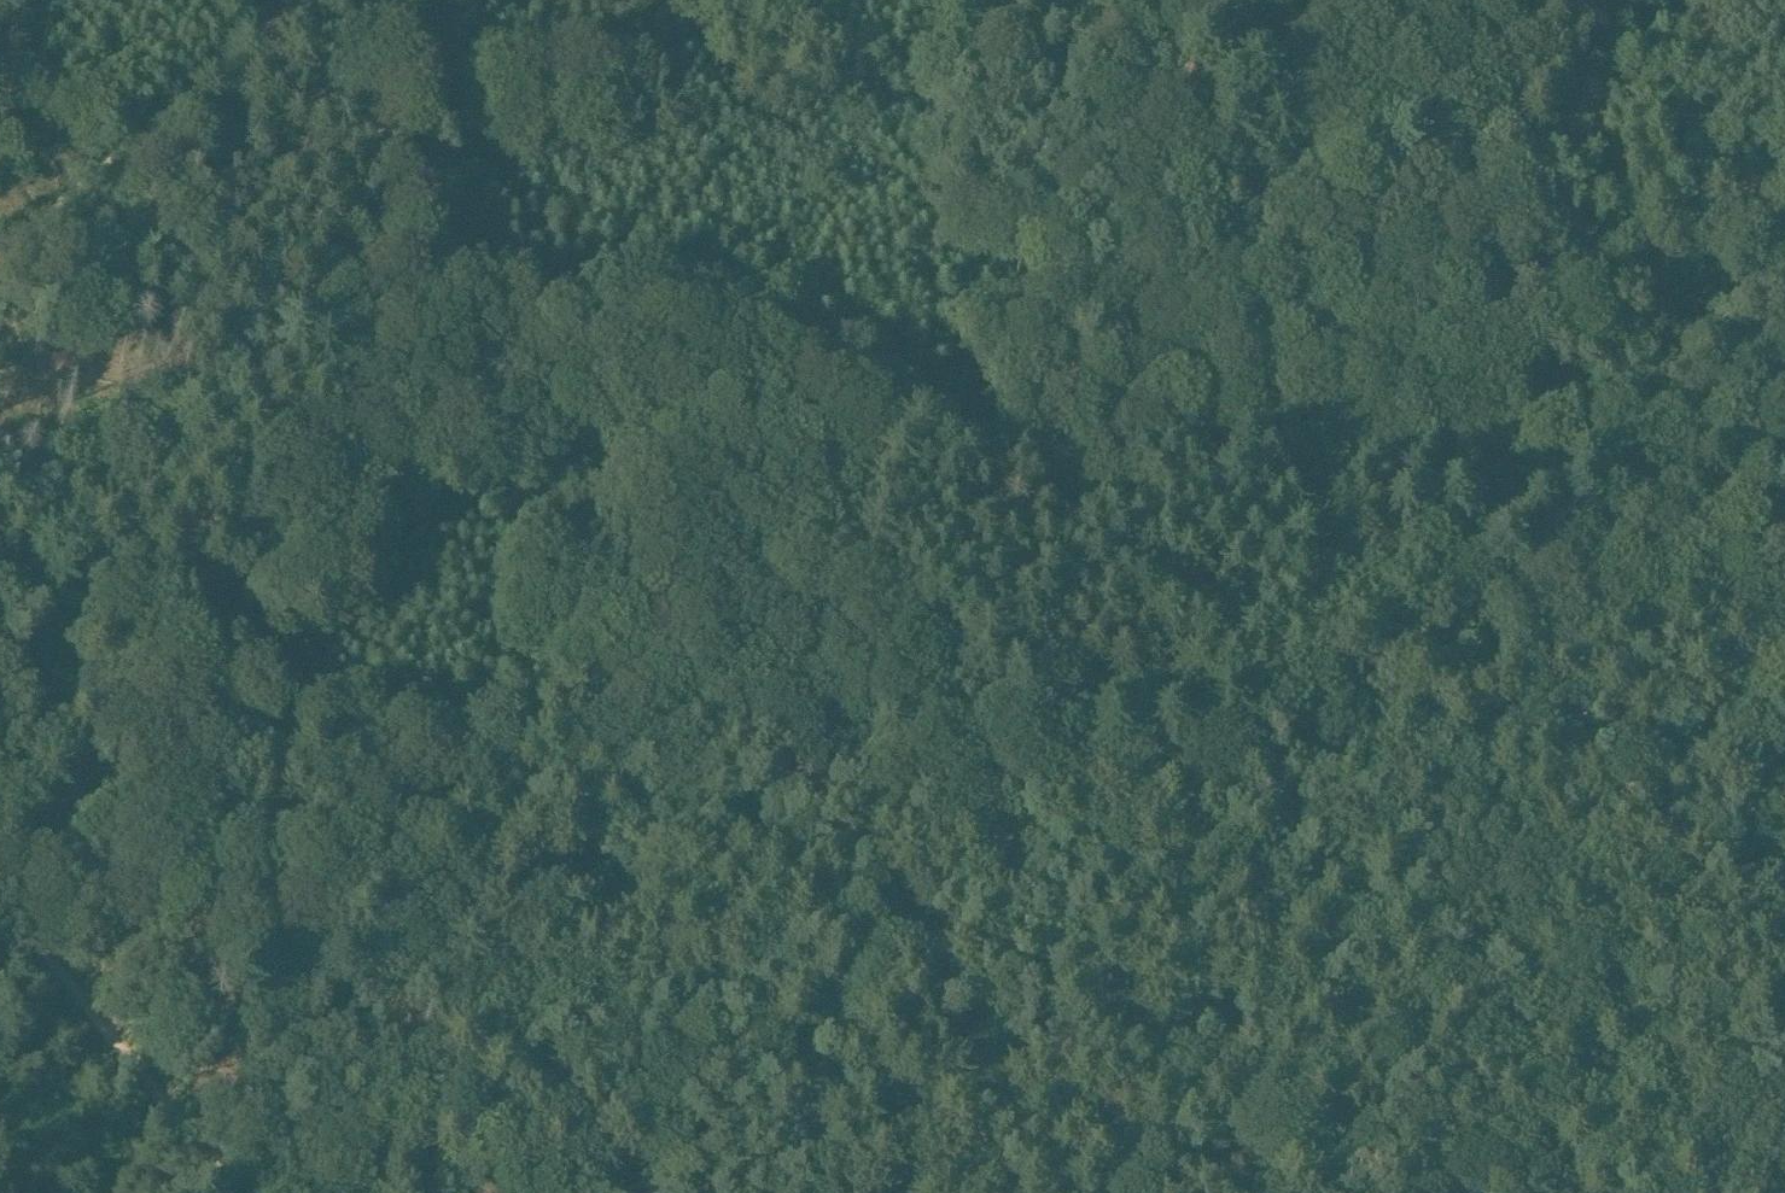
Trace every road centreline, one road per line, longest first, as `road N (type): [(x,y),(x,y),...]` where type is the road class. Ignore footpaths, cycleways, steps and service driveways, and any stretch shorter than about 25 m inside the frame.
road 1 (track): [(301,0),(0,255)]
road 2 (track): [(240,1192),(0,903)]

